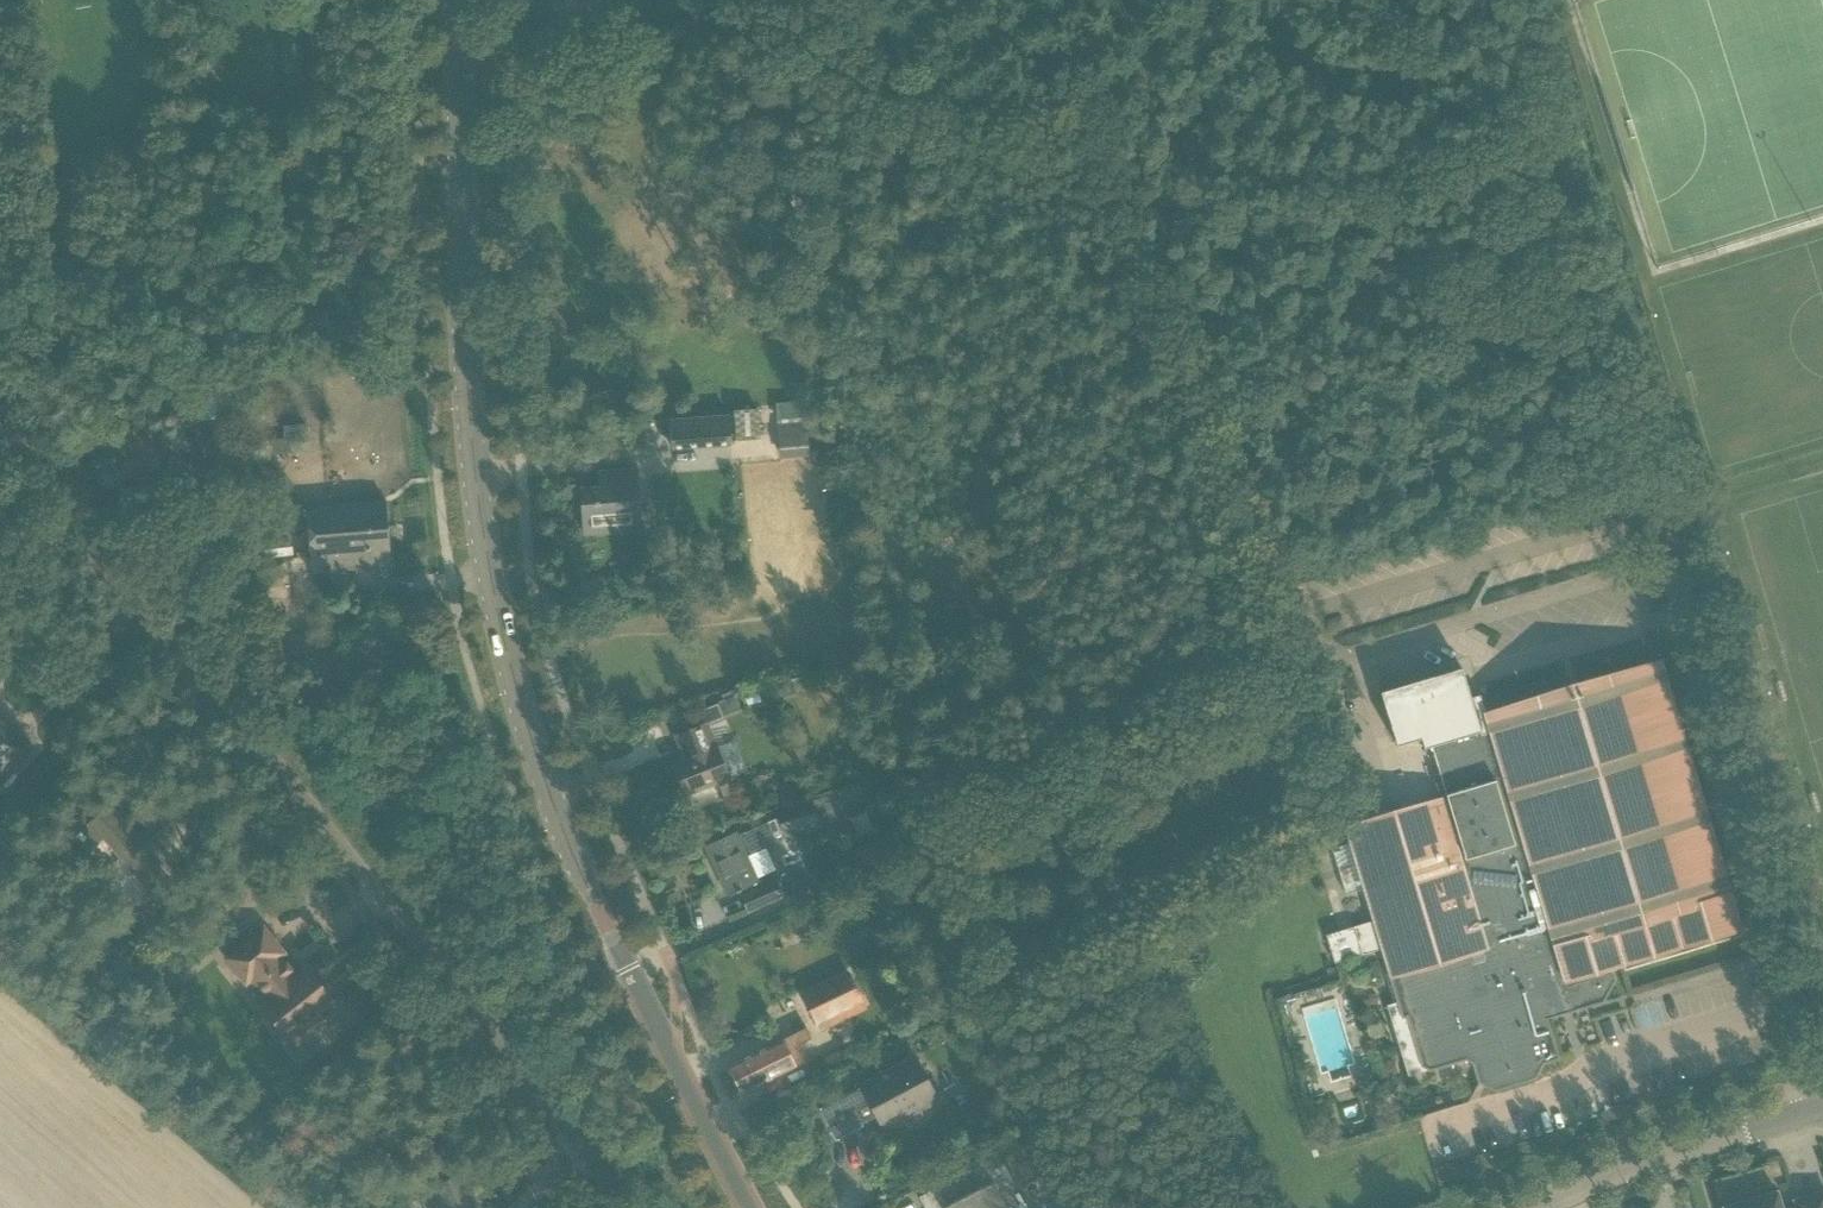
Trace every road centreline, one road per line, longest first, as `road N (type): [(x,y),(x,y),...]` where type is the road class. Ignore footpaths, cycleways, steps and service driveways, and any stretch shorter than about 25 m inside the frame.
road 1 (secondary): [(749,1207),(562,827),(504,635),(473,464),(458,0)]
road 2 (unclassified): [(628,1207),(0,415)]
road 3 (residential): [(1534,1207),(1587,1182),(1822,1109)]

